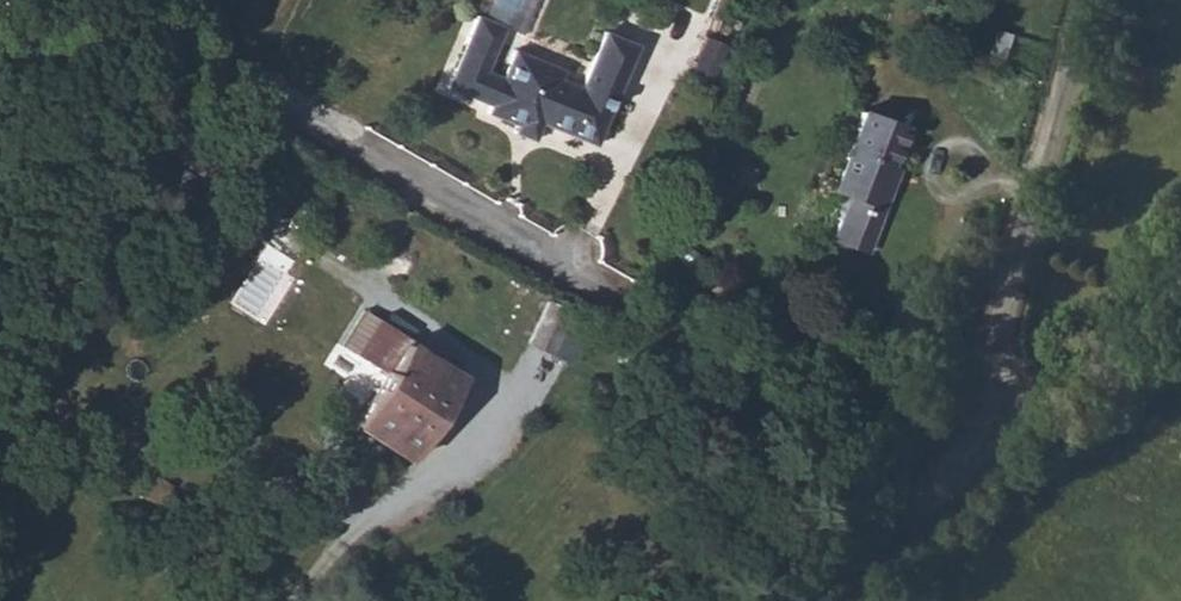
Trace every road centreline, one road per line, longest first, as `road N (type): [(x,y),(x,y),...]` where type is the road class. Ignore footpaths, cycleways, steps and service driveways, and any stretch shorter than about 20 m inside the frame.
road 1 (residential): [(955,485),(307,114)]
road 2 (unclassified): [(301,600),(362,520),(450,474),(494,415),(493,375),(297,247)]
road 3 (unclassified): [(1007,440),(992,418),(984,382),(1090,0)]
road 4 (tertiary): [(1007,440),(1180,290)]
road 5 (tertiary): [(820,600),(955,485)]

